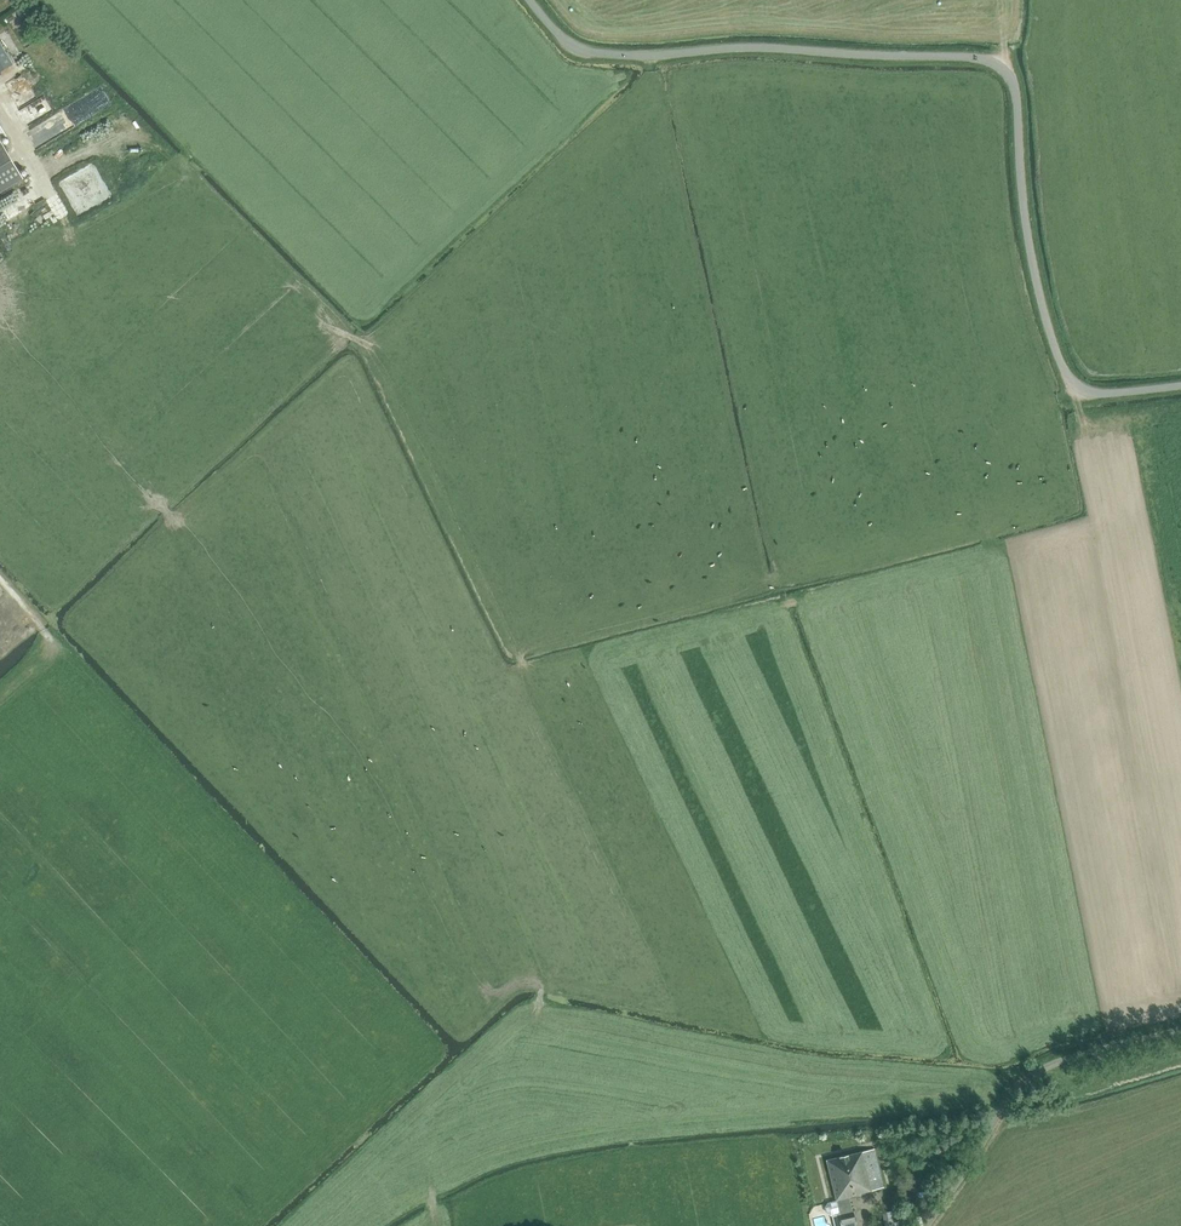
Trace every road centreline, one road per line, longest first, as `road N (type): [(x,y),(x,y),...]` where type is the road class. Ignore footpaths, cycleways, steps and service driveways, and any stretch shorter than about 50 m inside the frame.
road 1 (unclassified): [(1180,387),(1090,394),(1071,383),(1033,271),(1013,82),(991,62),(747,47),(607,54),(563,40),(529,0)]
road 2 (track): [(429,1225),(431,1160),(449,1115),(537,1013),(541,983)]

